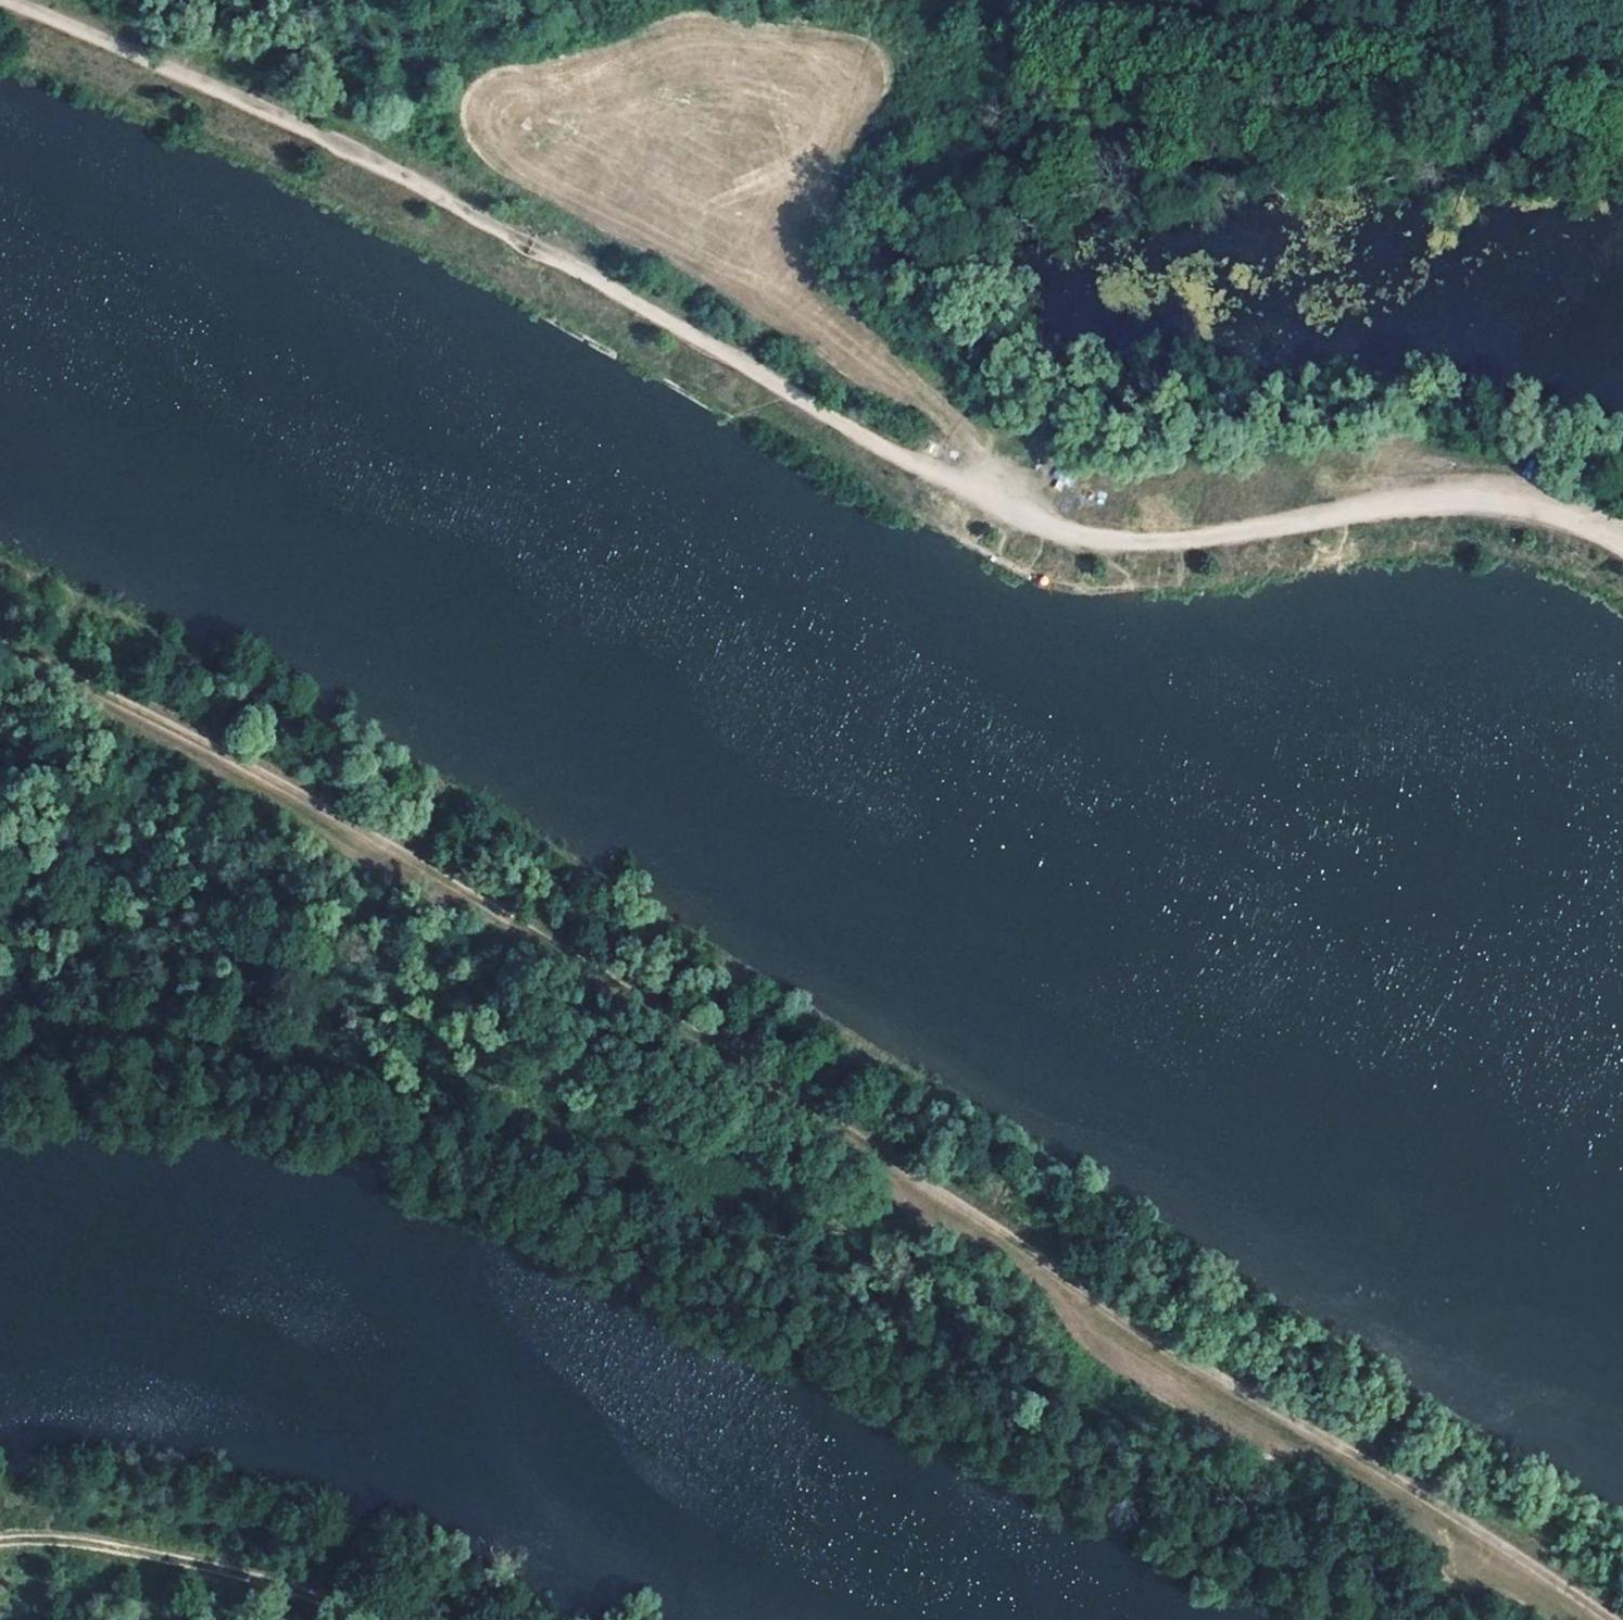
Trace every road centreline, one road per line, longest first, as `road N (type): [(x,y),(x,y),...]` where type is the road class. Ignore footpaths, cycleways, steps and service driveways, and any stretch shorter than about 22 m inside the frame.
road 1 (track): [(1596,1619),(752,1073),(228,747),(0,648)]
road 2 (track): [(1622,530),(1545,499),(1481,493),(1185,539),(1054,532),(871,440),(389,170),(1,0)]
road 3 (track): [(375,1619),(242,1577),(71,1542),(0,1544)]

